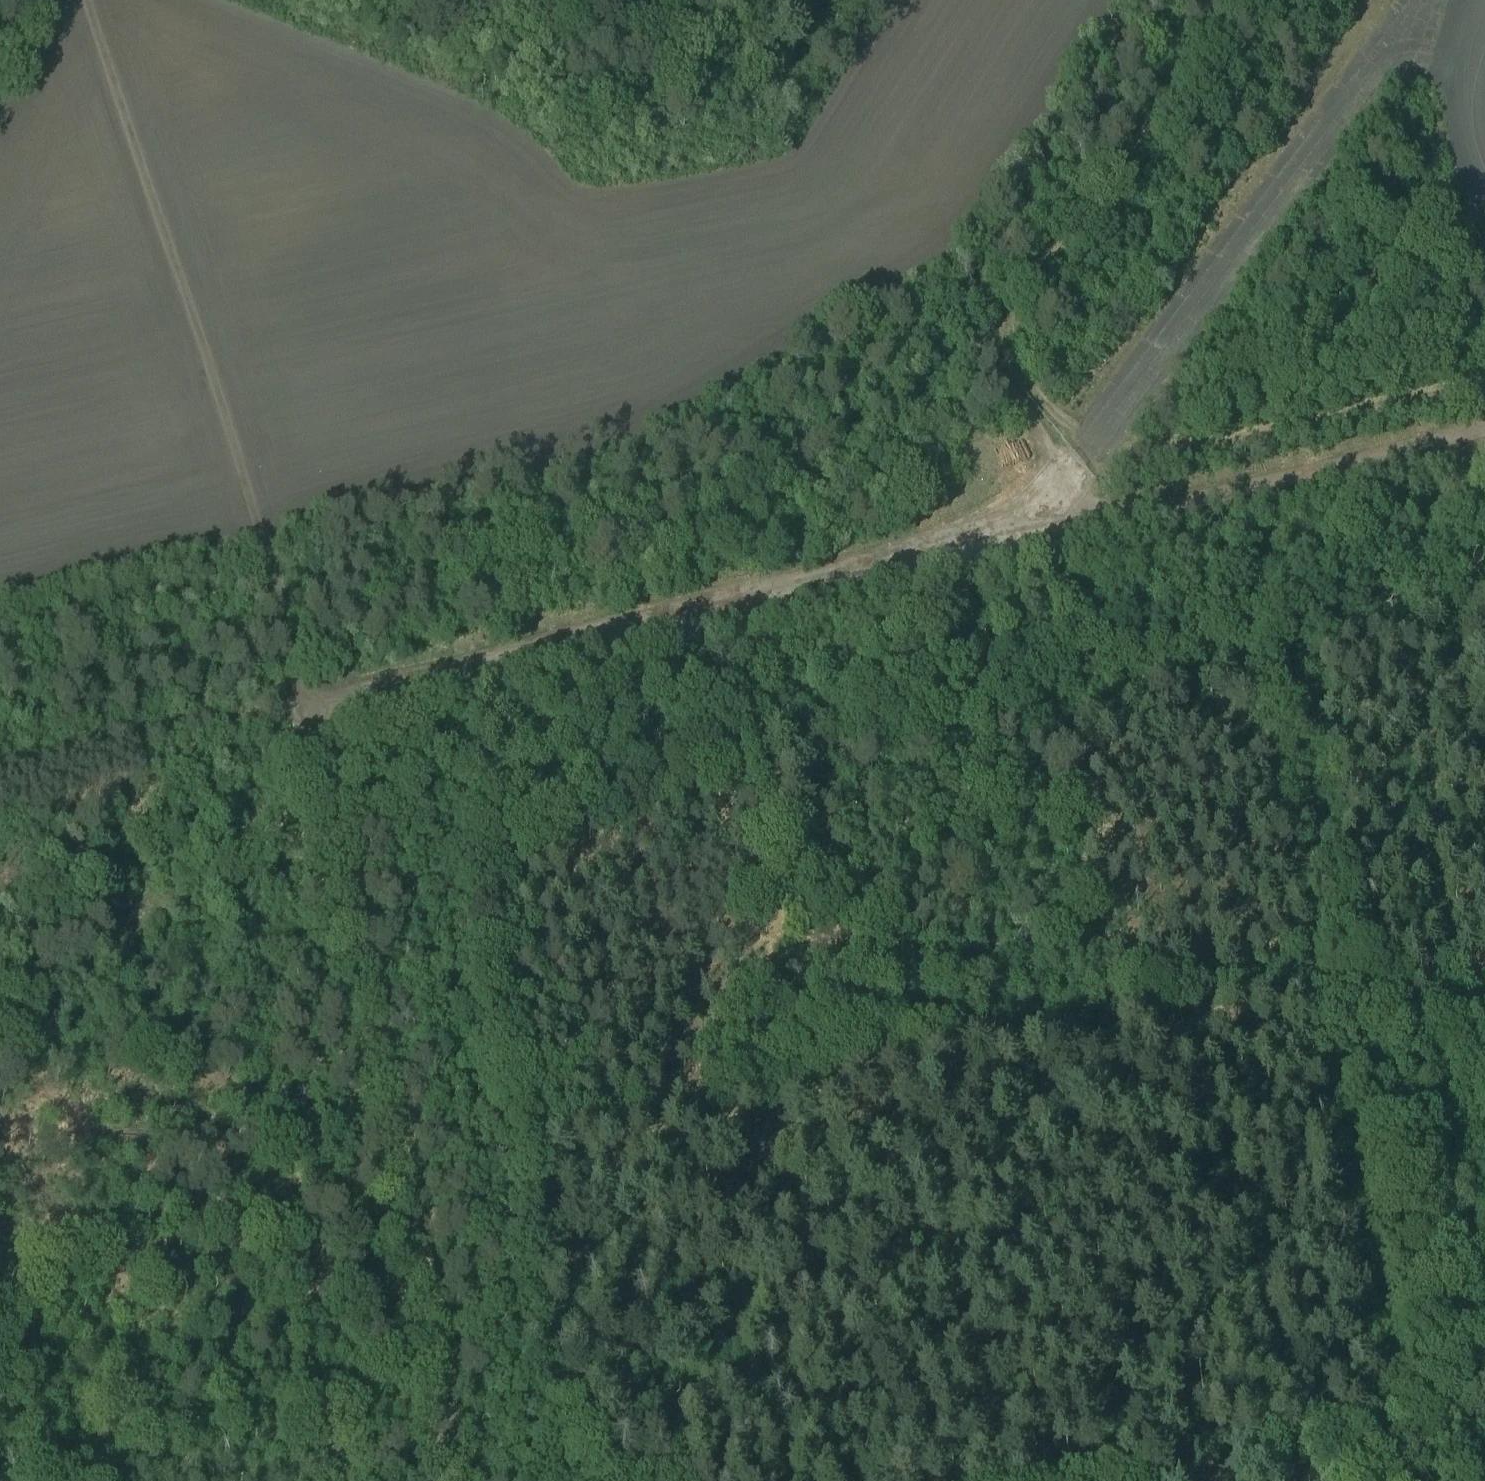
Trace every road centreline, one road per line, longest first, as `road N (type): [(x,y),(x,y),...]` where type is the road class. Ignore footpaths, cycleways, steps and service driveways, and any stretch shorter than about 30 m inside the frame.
road 1 (unclassified): [(1484,428),(1101,517),(1026,521),(373,689),(333,712),(319,738),(461,1480)]
road 2 (track): [(84,0),(261,536),(319,738)]
road 3 (track): [(1151,0),(968,310),(975,343),(1101,517)]

